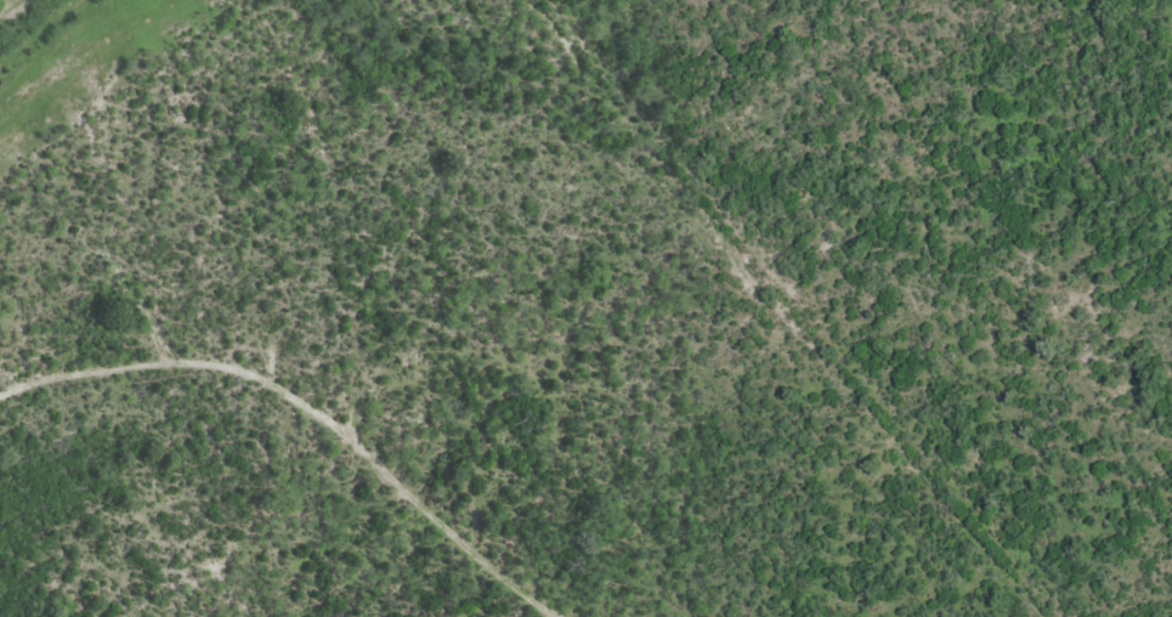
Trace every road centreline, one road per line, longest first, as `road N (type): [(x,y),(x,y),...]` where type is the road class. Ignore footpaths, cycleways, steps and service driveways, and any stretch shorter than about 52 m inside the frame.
road 1 (residential): [(650,616),(313,361),(191,326),(36,338),(0,355)]

